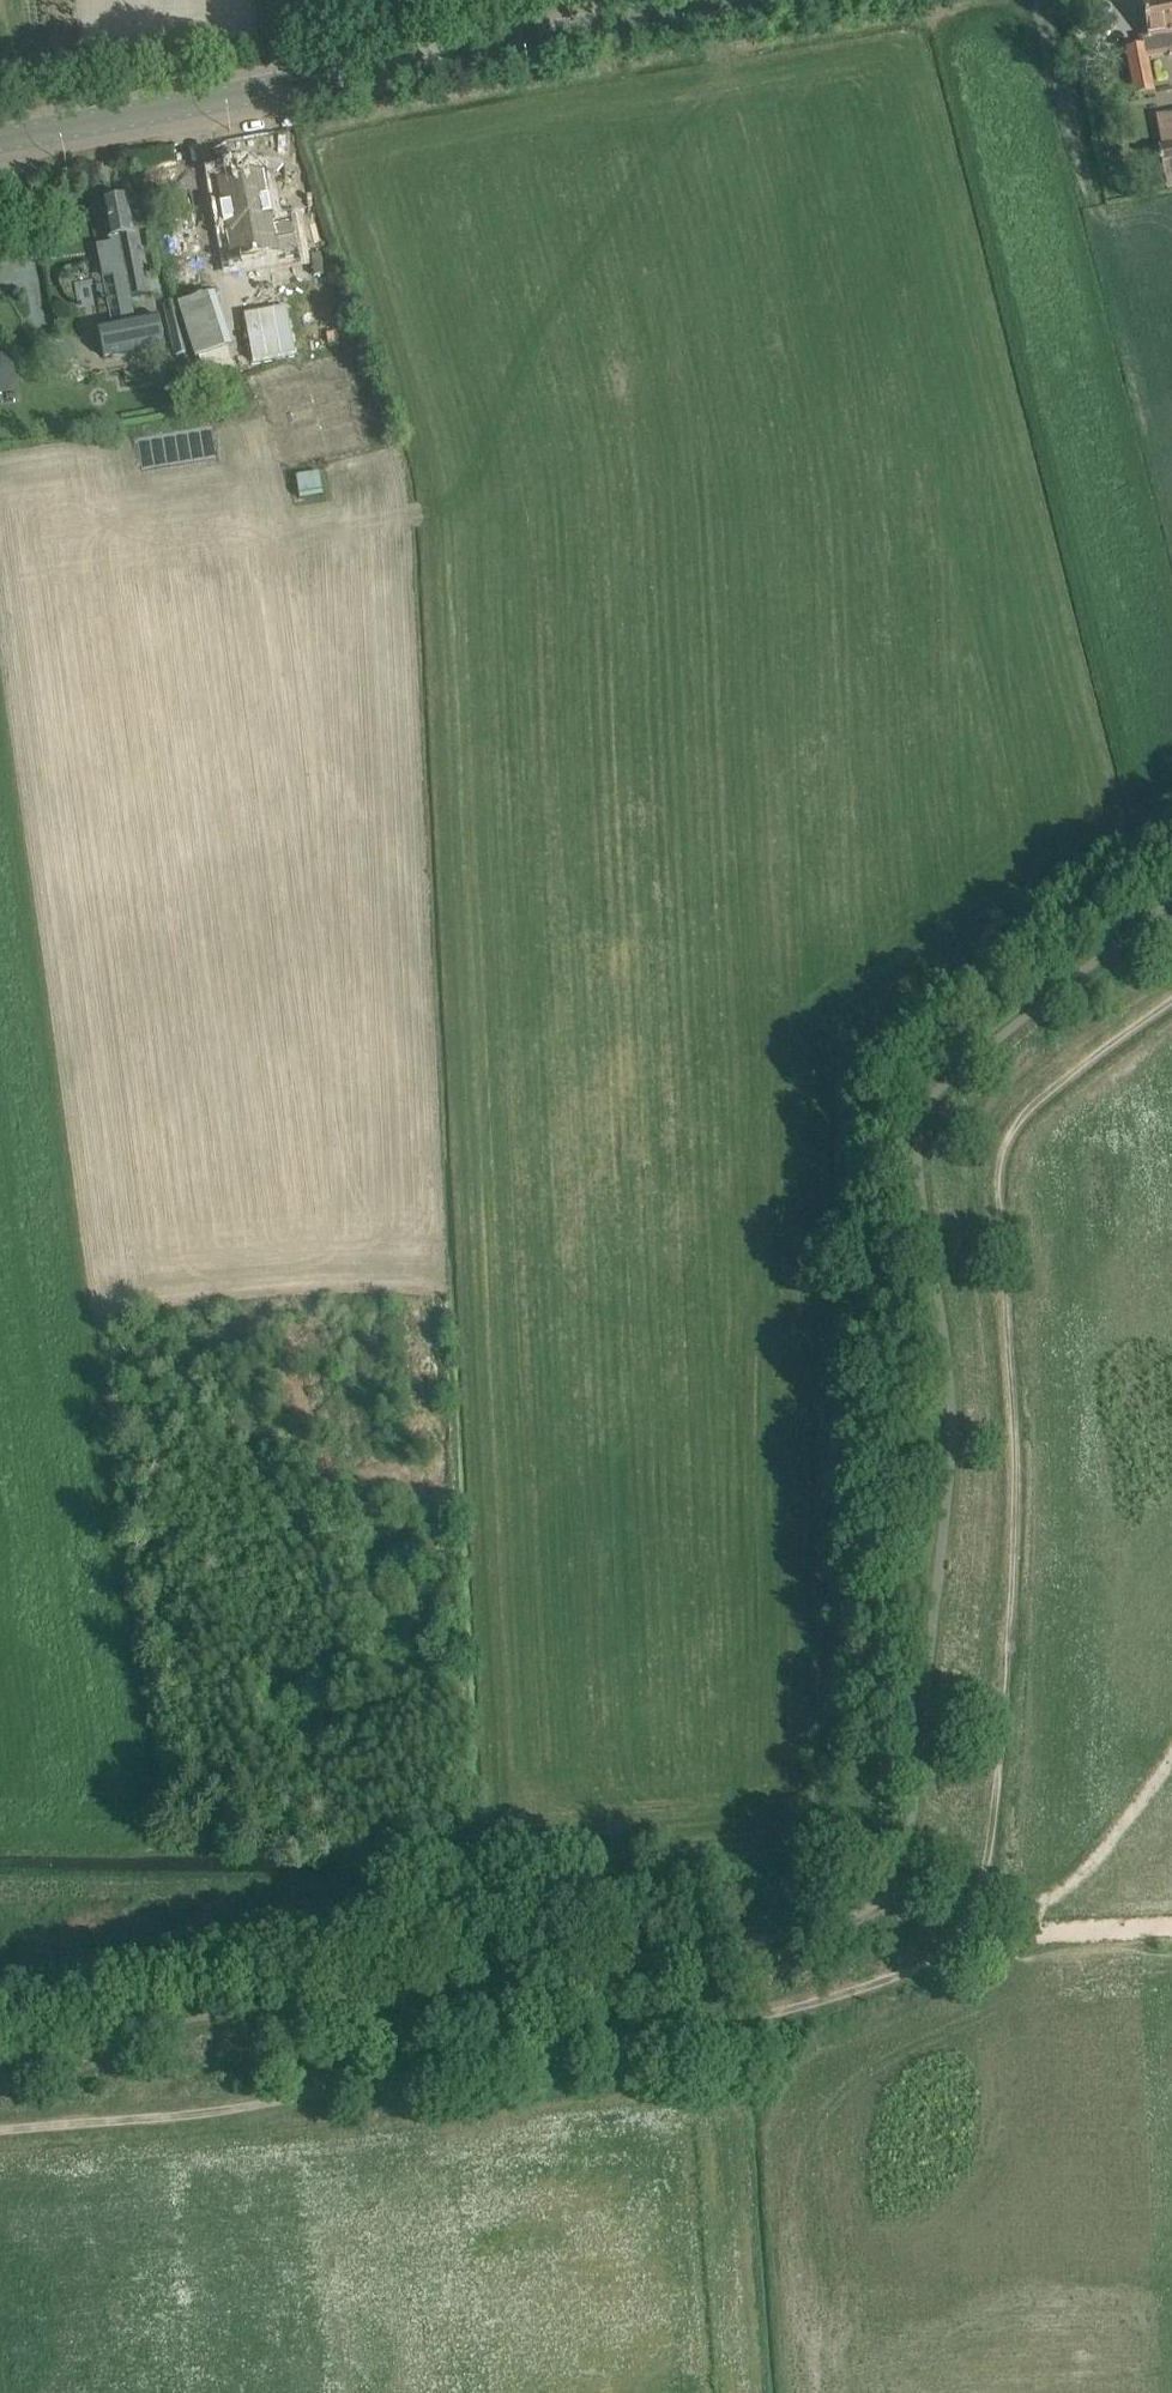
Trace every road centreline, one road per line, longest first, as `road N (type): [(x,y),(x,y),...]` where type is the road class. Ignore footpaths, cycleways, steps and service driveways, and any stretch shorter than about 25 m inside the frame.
road 1 (track): [(943,1949),(879,1986),(752,2019),(116,2127),(0,2129)]
road 2 (secondary): [(0,137),(729,0)]
road 3 (track): [(943,1949),(1171,1922)]

